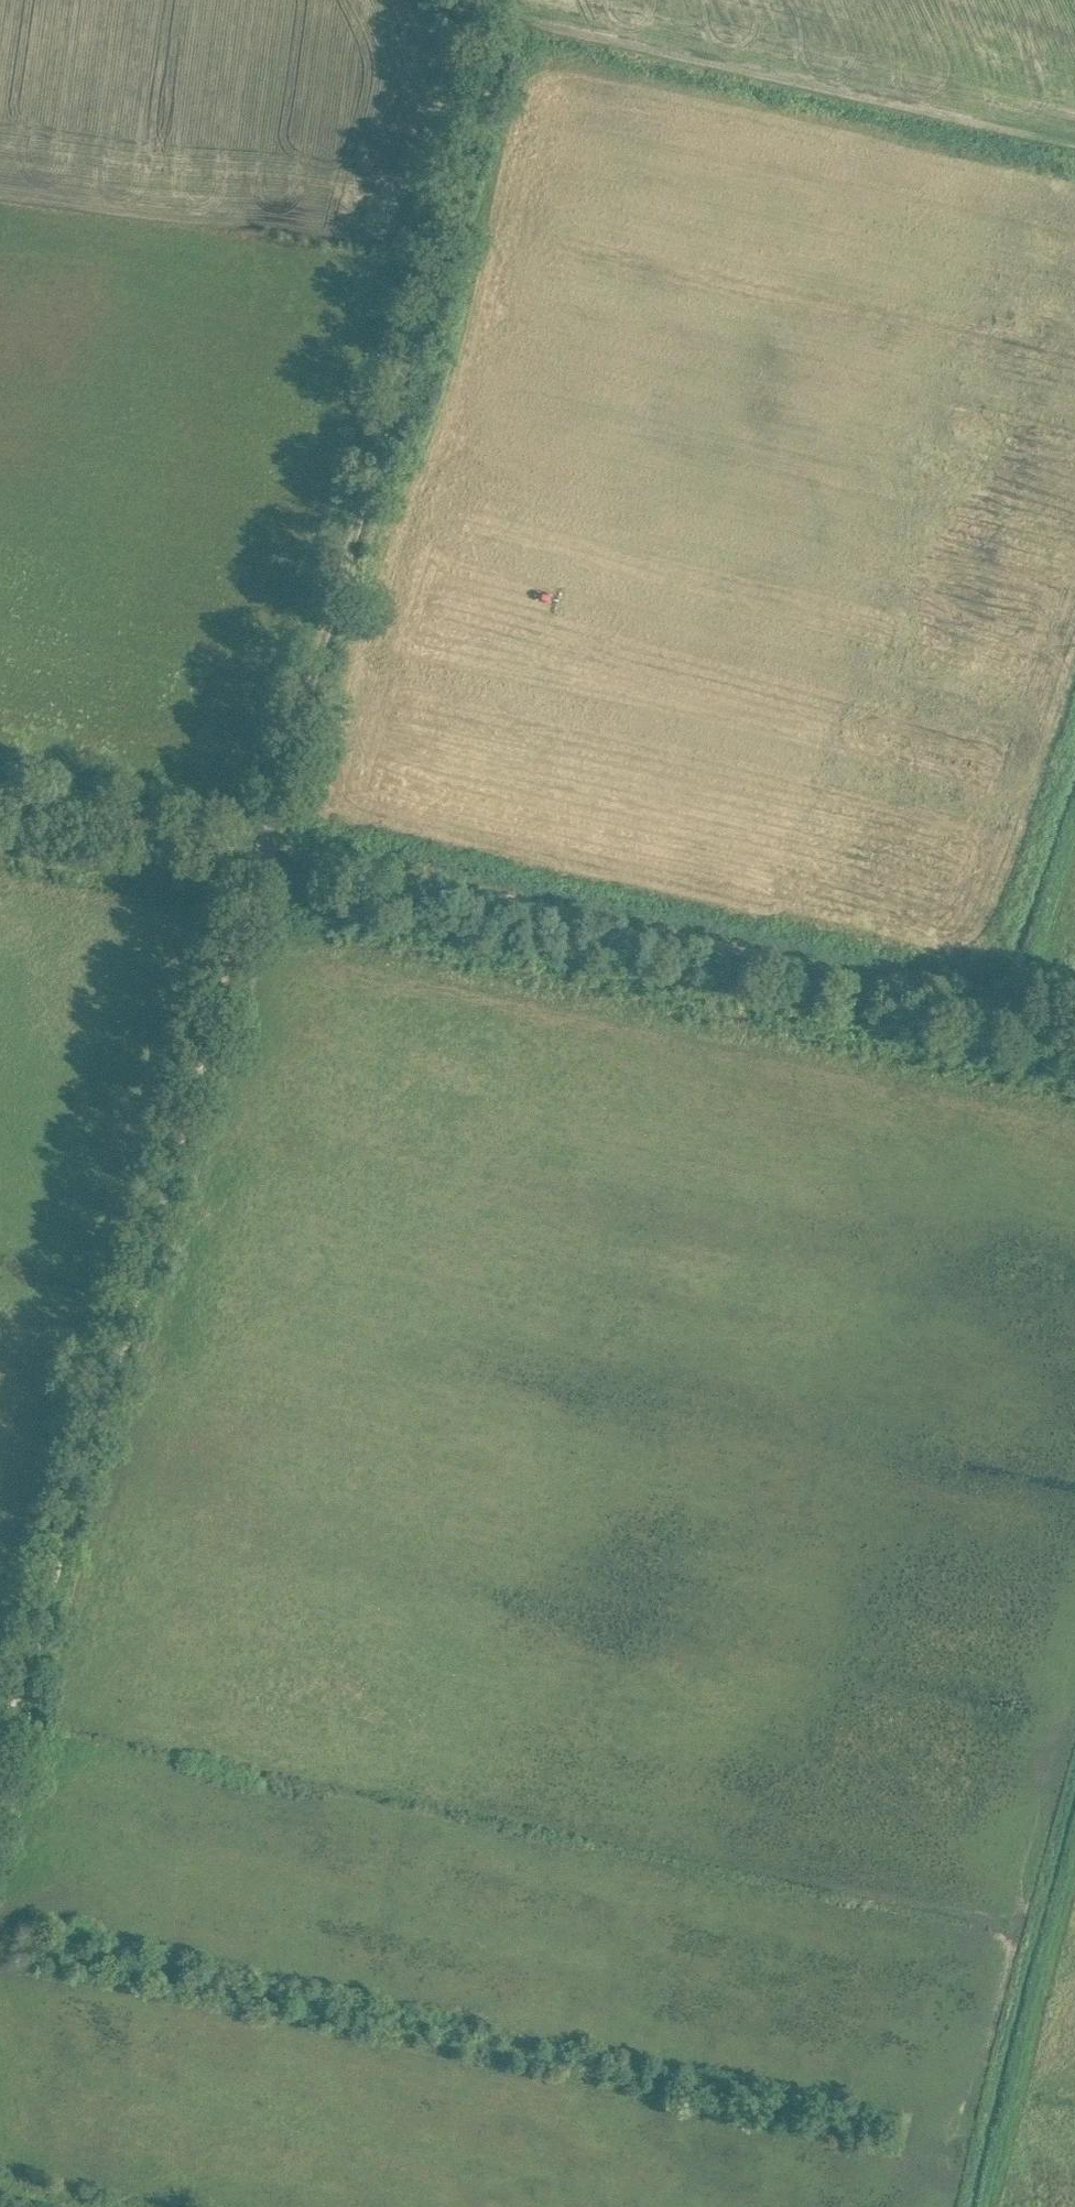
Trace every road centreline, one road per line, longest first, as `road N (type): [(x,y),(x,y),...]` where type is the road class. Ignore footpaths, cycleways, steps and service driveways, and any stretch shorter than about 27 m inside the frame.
road 1 (track): [(261,854),(0,1741)]
road 2 (track): [(1074,1027),(261,854)]
road 3 (track): [(261,854),(0,794)]

